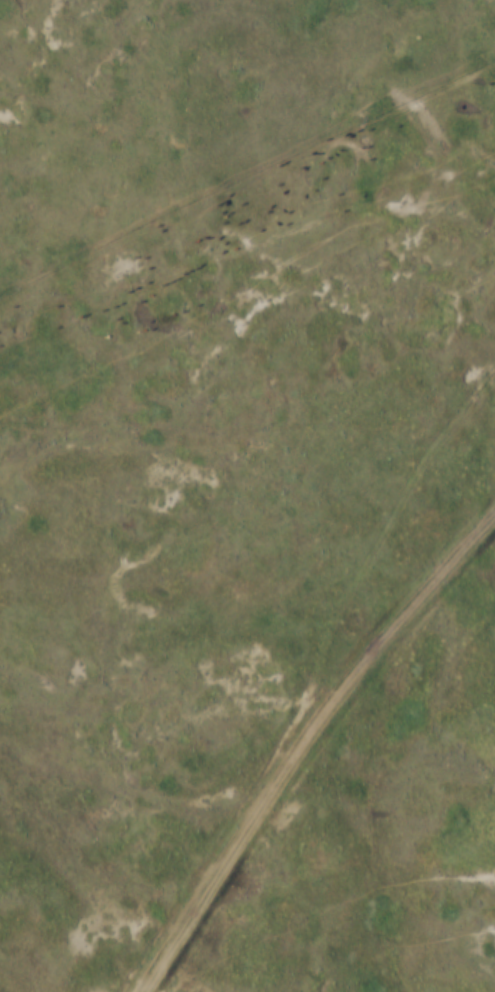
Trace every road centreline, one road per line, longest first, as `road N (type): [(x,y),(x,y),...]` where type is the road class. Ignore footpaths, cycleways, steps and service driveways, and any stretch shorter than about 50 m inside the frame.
road 1 (track): [(145,991),(338,698),(494,515)]
road 2 (track): [(494,60),(0,297)]

